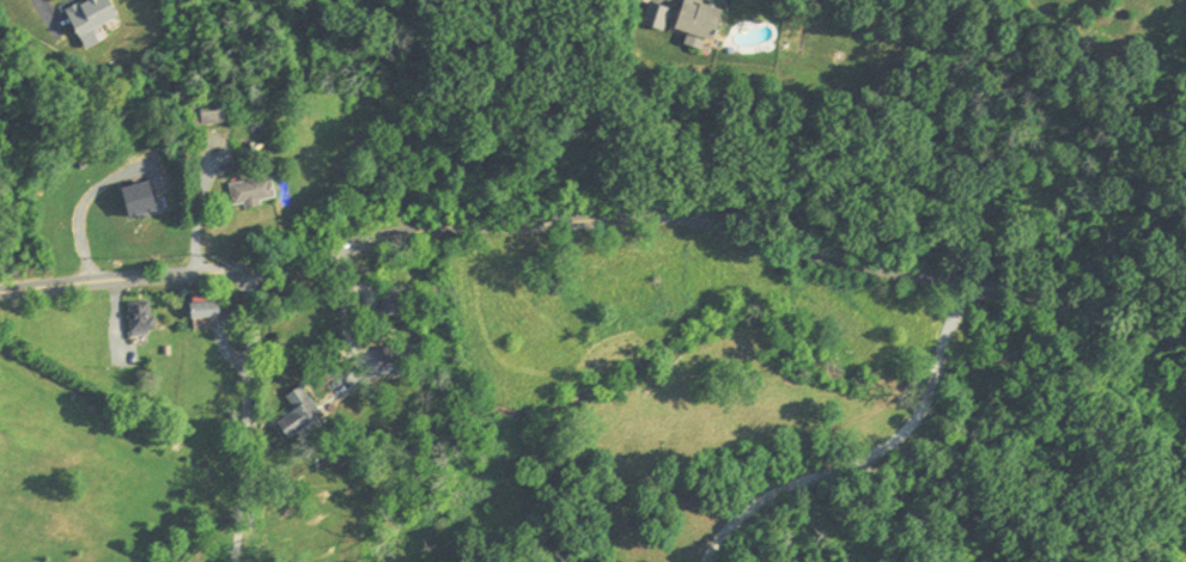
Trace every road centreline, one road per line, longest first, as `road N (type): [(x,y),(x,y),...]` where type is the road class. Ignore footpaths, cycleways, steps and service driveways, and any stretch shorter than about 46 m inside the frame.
road 1 (residential): [(1185,337),(972,283),(829,263),(693,220),(653,218),(491,227),(205,276),(0,300)]
road 2 (residential): [(937,381),(905,442),(755,506),(722,534),(711,561)]

